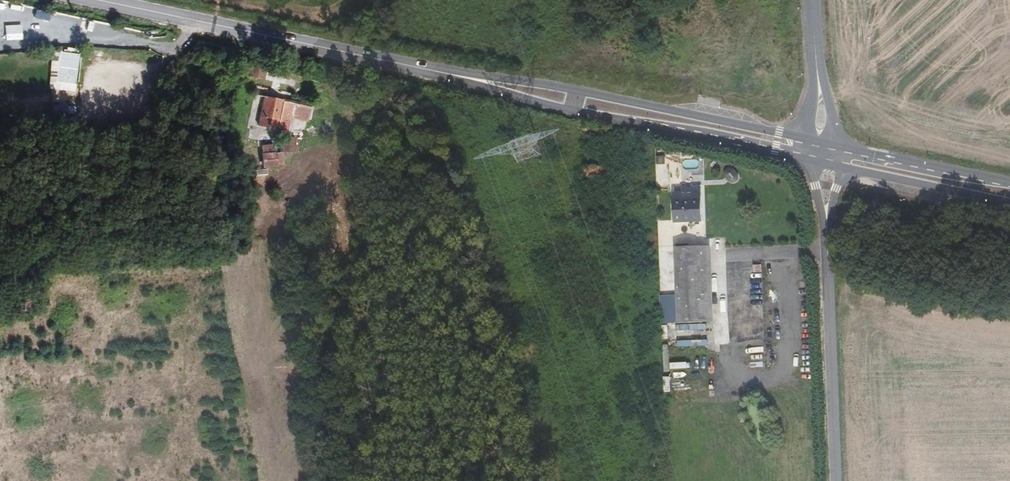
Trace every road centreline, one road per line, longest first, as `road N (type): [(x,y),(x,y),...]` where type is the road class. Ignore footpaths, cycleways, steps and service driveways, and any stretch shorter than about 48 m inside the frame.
road 1 (primary): [(461,77),(541,104),(831,165)]
road 2 (primary): [(461,77),(101,0)]
road 3 (primary): [(821,141),(567,88),(461,77)]
road 4 (unclassified): [(827,220),(838,480)]
road 5 (primary): [(1009,183),(821,141)]
road 6 (primary): [(831,165),(1009,201)]

